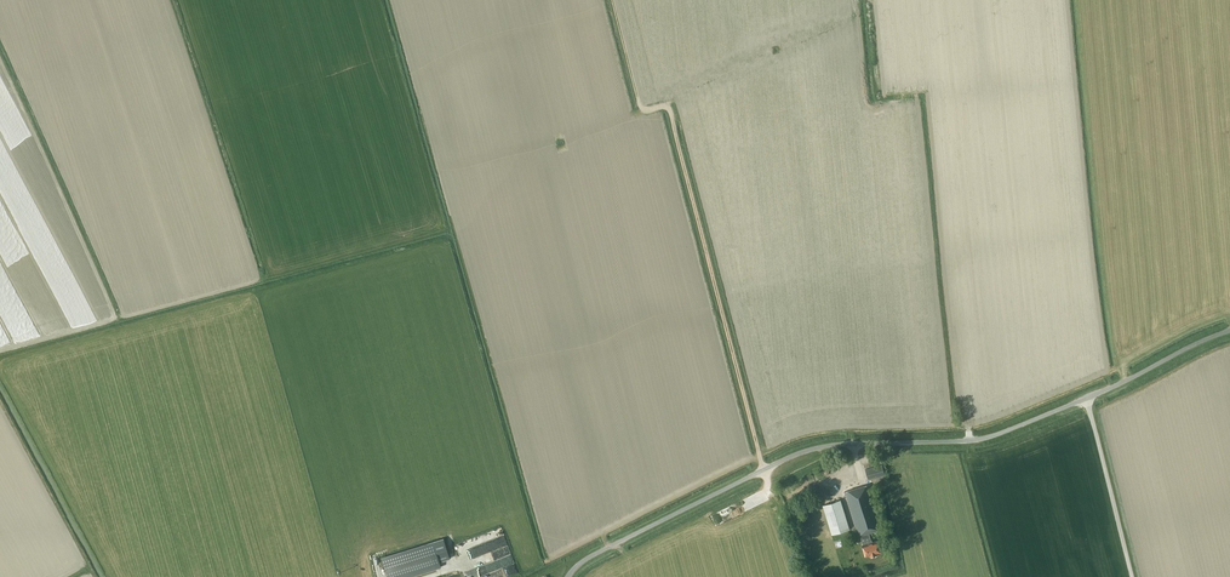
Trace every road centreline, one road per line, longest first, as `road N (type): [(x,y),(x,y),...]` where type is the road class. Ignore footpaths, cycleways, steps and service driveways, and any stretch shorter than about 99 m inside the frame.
road 1 (unclassified): [(568,576),(593,555),(808,449),(981,439),(1229,330)]

